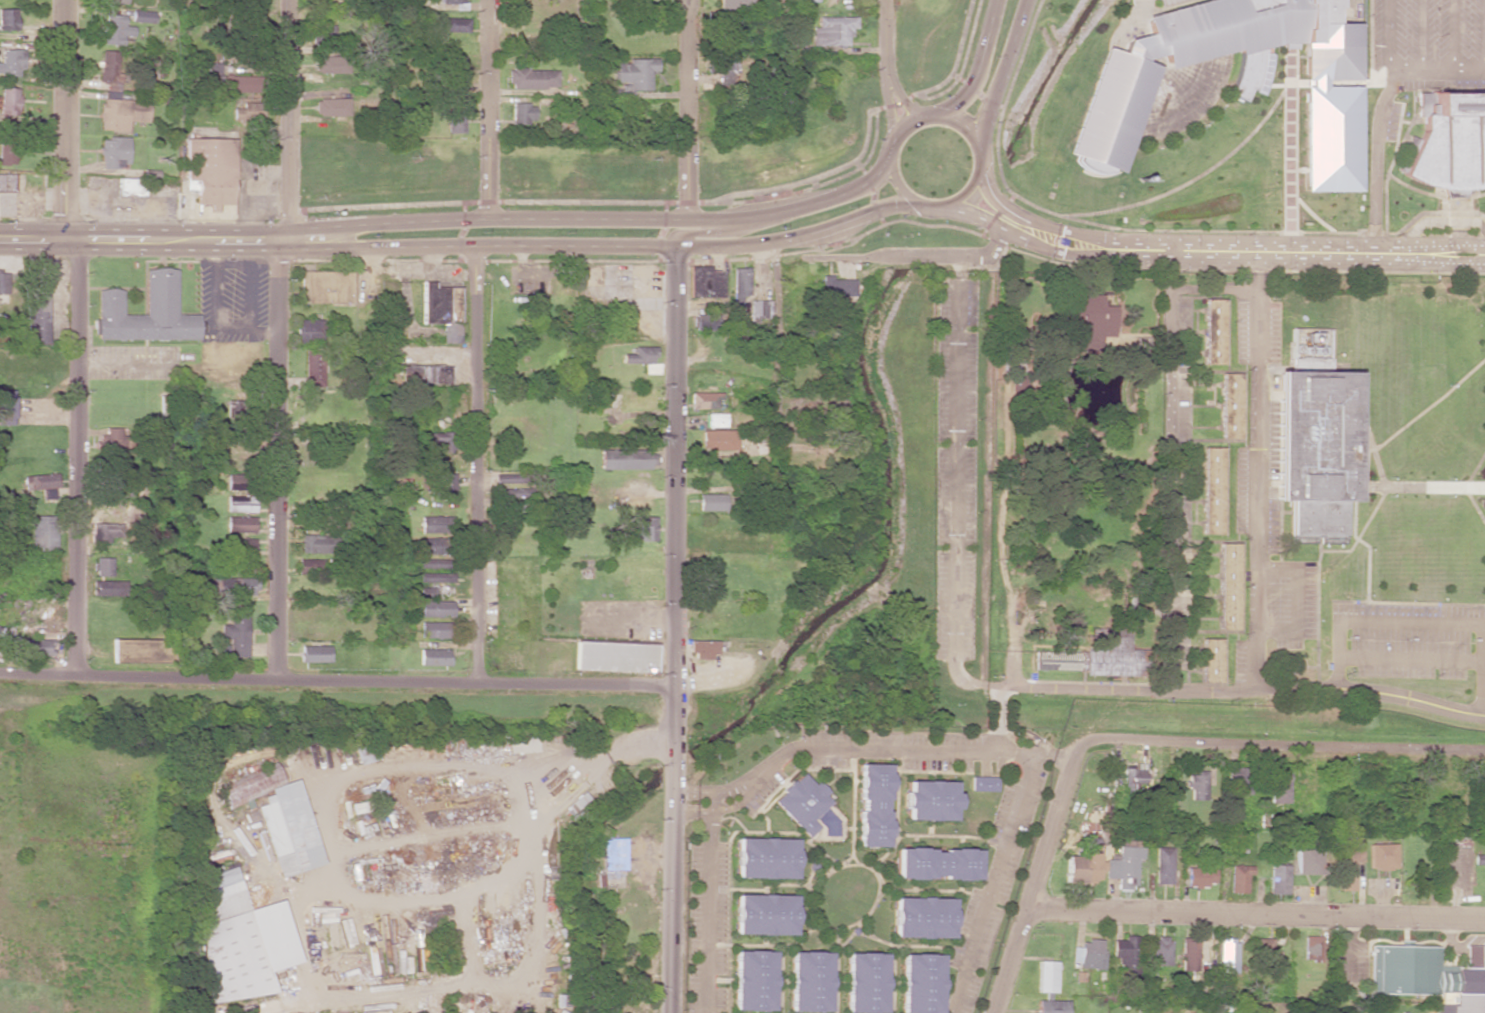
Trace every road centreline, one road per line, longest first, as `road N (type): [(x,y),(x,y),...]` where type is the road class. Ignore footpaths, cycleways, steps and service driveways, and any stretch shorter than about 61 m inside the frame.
road 1 (tertiary): [(674,245),(671,1012)]
road 2 (residential): [(674,684),(0,674)]
road 3 (tertiary): [(290,241),(774,242),(919,203)]
road 4 (tertiary): [(890,151),(878,172),(844,194),(757,219),(487,217),(290,241)]
road 5 (residential): [(713,788),(736,785),(776,755),(804,747),(997,750),(1022,758),(1020,801),(952,1012)]
road 6 (residential): [(936,206),(1092,255),(1484,265)]
road 7 (residential): [(1484,246),(1078,238),(998,203),(980,162)]
road 8 (residential): [(1484,919),(1028,909)]
road 9 (residential): [(278,241),(276,680)]
road 10 (residential): [(65,241),(78,675)]
road 11 (residential): [(475,247),(479,681)]
road 12 (residential): [(1484,750),(1084,743)]
road 13 (secondary): [(0,241),(290,241)]
road 14 (residential): [(1084,743),(1073,755),(994,1012)]
road 15 (residential): [(774,242),(778,499)]
road 16 (residential): [(291,0),(290,241)]
road 17 (residential): [(64,0),(65,241)]
road 18 (residential): [(705,1012),(713,788)]
road 19 (residential): [(688,0),(687,220)]
road 20 (residential): [(488,0),(487,217)]
road 21 (residential): [(1002,229),(989,256),(805,256)]
road 22 (residential): [(1281,686),(1370,691),(1484,716)]
road 23 (tertiary): [(977,146),(1026,0)]
road 24 (tertiary): [(996,0),(976,76),(937,116)]
road 25 (tertiary): [(980,162),(970,133),(937,116),(907,125),(890,151)]

